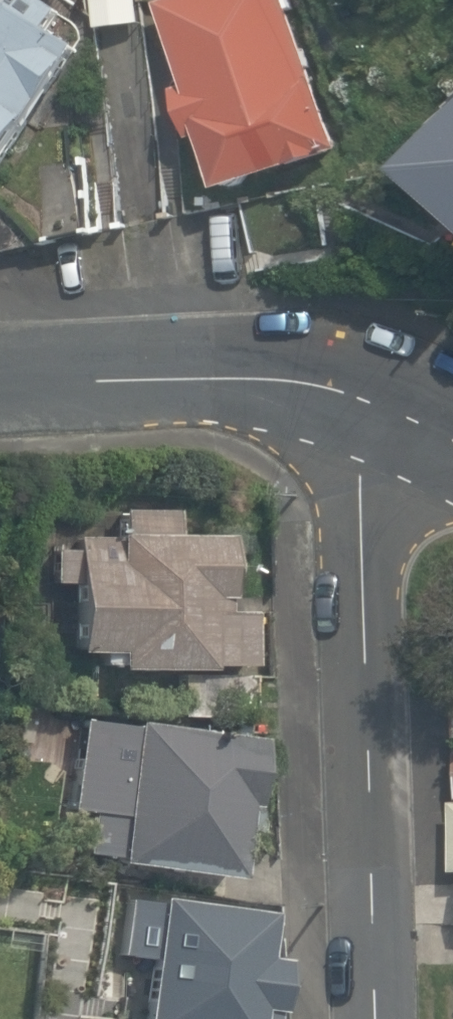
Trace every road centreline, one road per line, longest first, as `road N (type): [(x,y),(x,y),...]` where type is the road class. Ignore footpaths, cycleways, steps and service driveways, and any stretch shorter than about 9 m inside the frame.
road 1 (residential): [(374,1018),(351,389)]
road 2 (residential): [(0,390),(351,389)]

